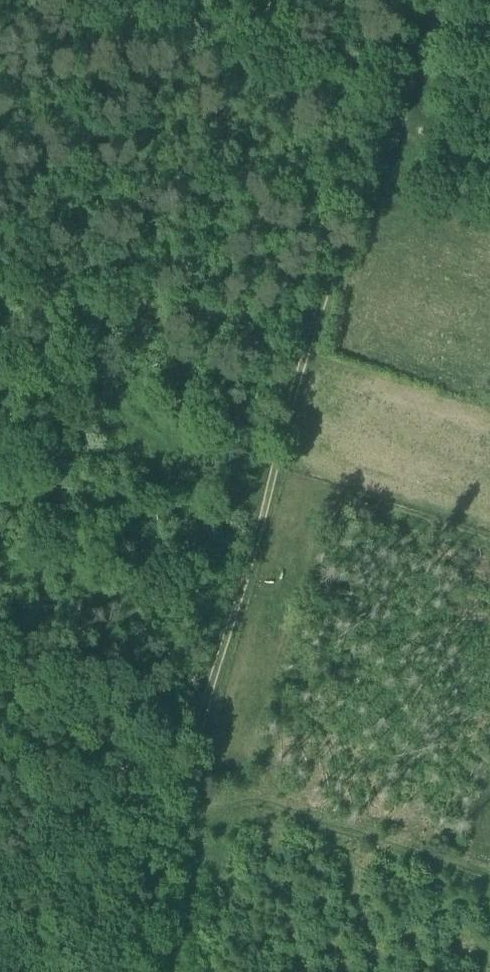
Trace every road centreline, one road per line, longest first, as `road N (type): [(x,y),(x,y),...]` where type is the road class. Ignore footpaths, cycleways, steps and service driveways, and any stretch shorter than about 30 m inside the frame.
road 1 (track): [(129,971),(335,272)]
road 2 (track): [(335,272),(412,0)]

